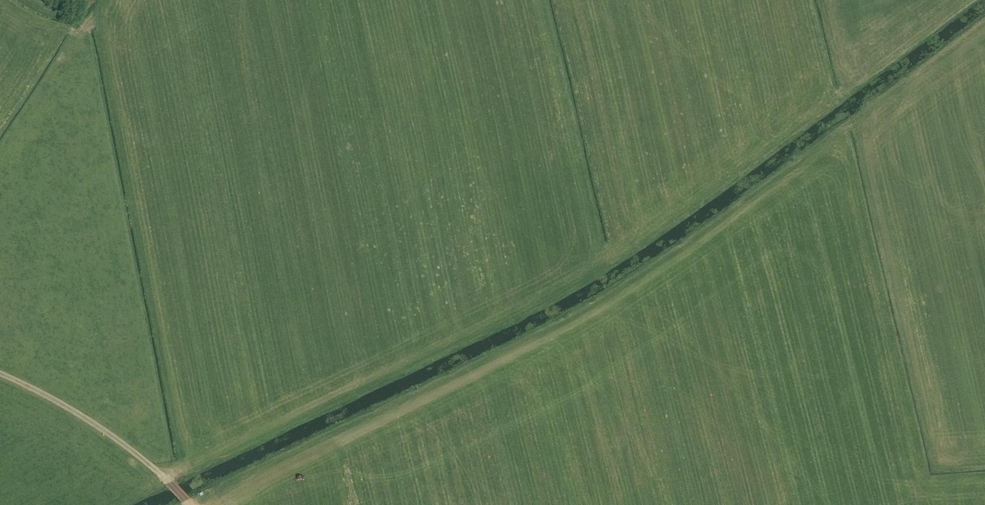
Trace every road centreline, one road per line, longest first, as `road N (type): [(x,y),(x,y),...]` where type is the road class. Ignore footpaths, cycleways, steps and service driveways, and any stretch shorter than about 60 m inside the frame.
road 1 (track): [(0,372),(106,430),(188,501)]

